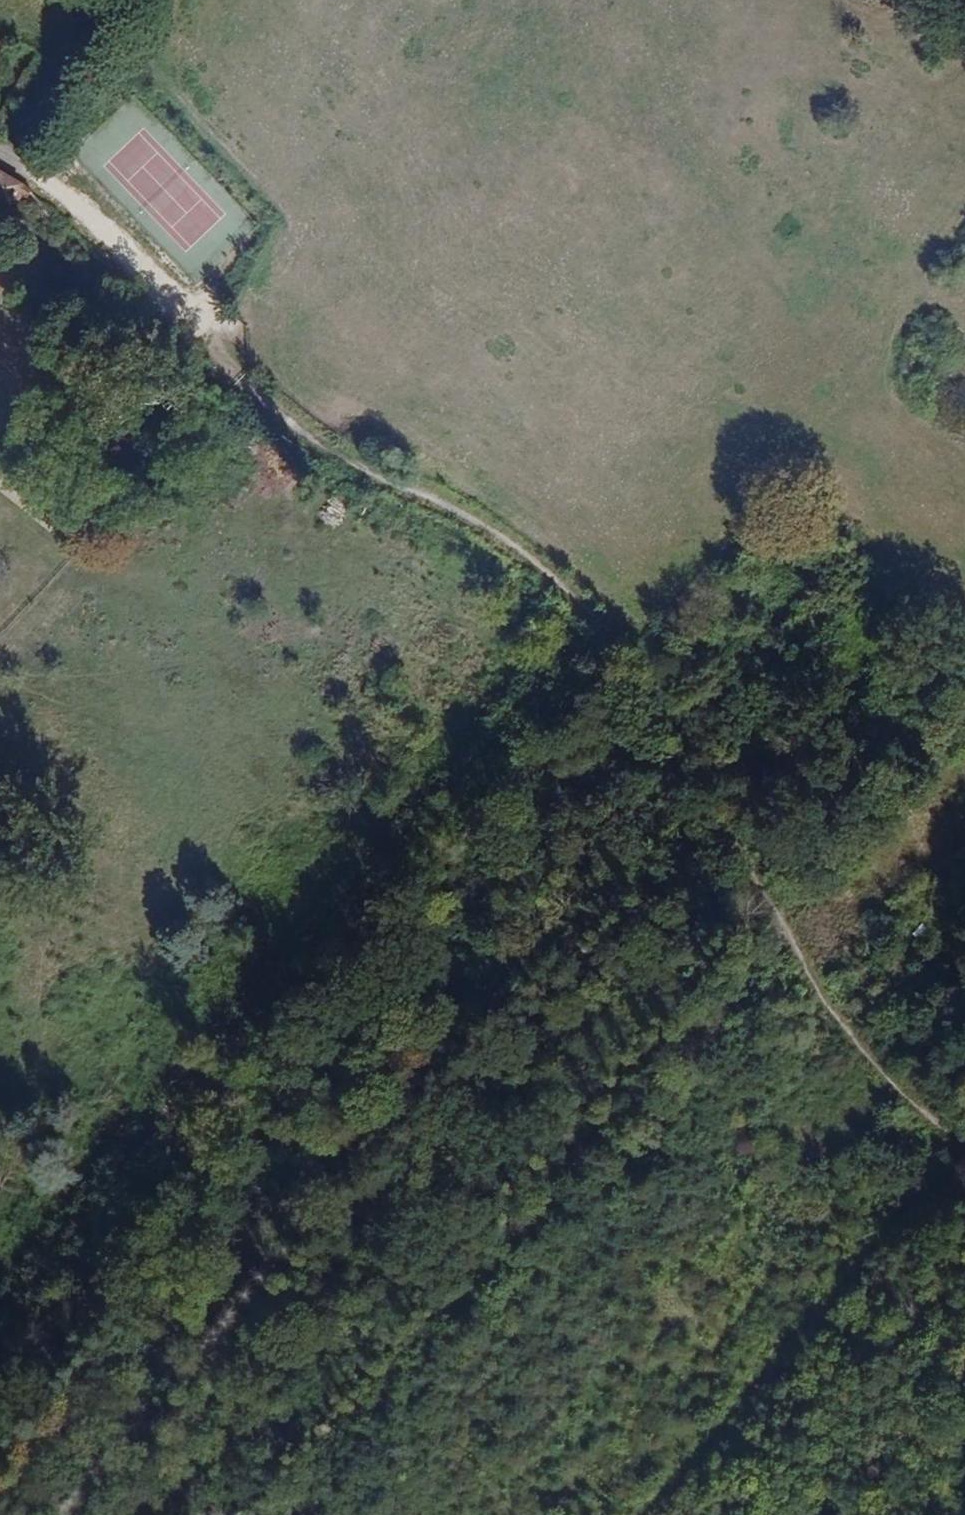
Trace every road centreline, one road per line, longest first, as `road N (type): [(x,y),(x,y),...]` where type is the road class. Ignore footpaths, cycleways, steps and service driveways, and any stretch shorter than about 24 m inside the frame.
road 1 (unclassified): [(27,171),(105,227),(289,416),(484,528),(560,586),(637,667),(845,1032),(936,1122),(964,1138)]
road 2 (track): [(964,1142),(635,1514)]

